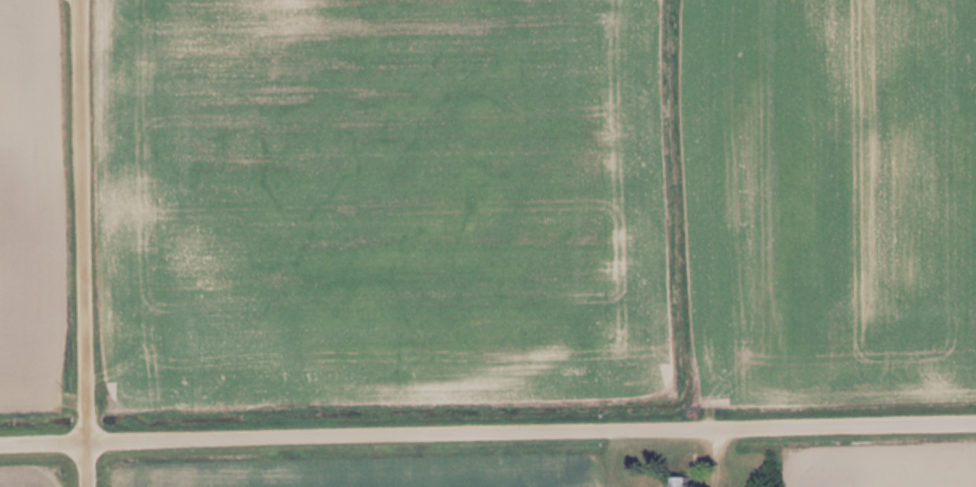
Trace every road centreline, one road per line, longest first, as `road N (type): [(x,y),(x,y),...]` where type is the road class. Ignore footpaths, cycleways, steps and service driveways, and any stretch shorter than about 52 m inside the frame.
road 1 (residential): [(0,446),(975,425)]
road 2 (residential): [(82,486),(76,0)]

